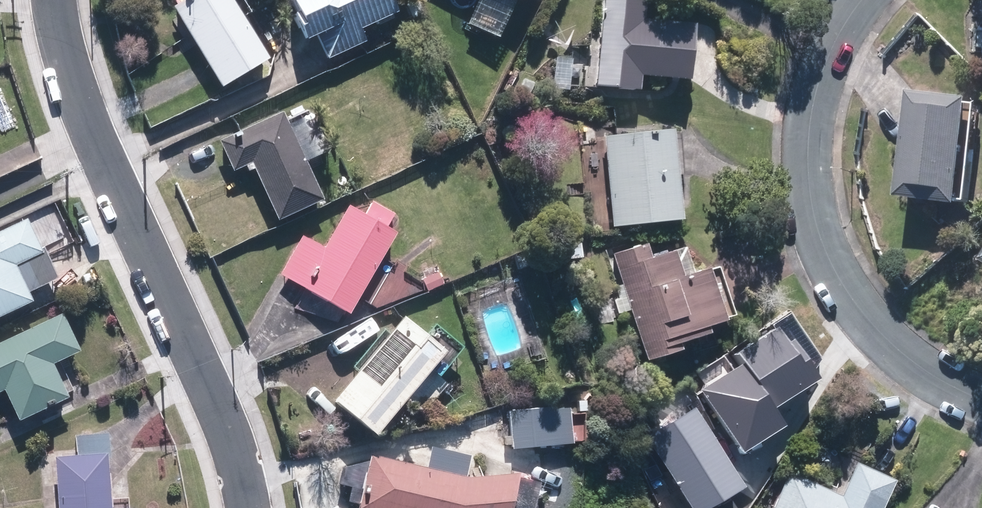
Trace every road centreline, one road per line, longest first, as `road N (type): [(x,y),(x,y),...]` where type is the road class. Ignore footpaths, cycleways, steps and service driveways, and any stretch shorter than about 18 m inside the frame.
road 1 (residential): [(247,507),(220,413),(75,95),(53,0)]
road 2 (residential): [(981,398),(903,358),(843,282),(813,216),(807,150),(817,81),(864,0)]

